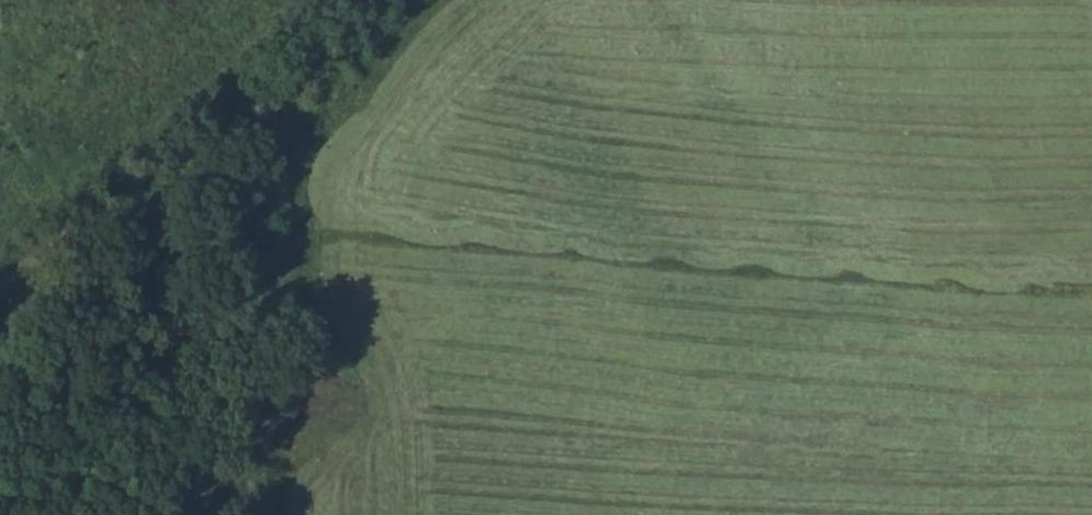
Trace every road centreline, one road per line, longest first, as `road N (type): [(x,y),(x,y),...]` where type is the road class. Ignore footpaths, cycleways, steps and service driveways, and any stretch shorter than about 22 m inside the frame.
road 1 (track): [(350,0),(0,298)]

